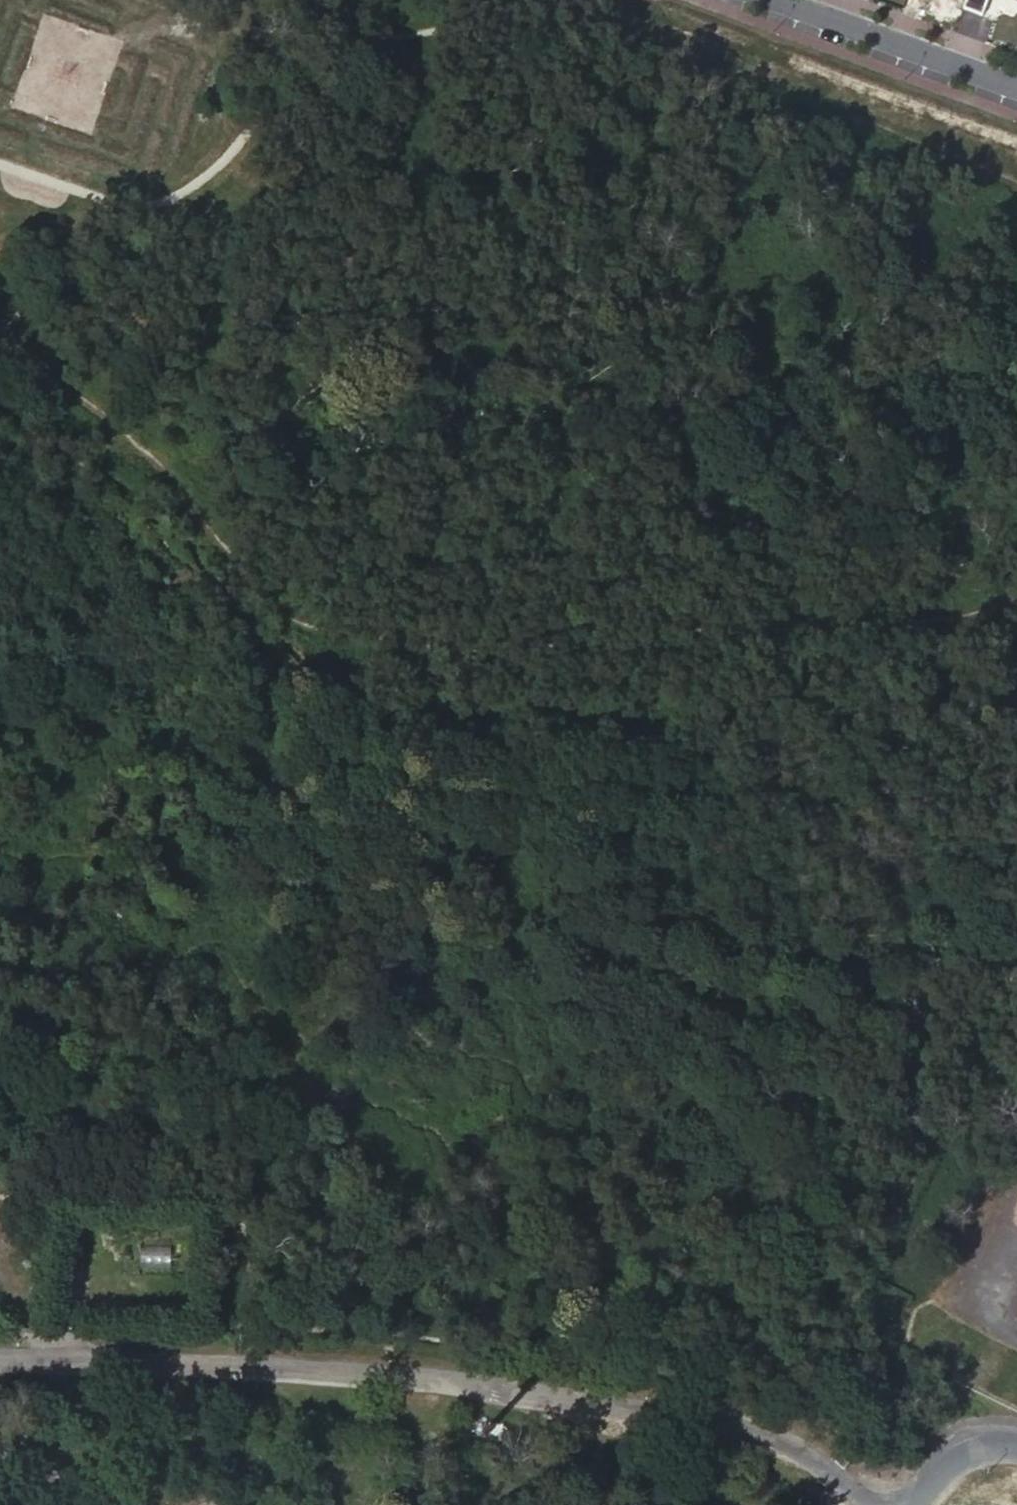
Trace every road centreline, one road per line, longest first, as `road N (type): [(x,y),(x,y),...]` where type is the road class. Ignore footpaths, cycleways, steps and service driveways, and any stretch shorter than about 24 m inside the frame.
road 1 (residential): [(778,0),(1016,86)]
road 2 (unclassified): [(1016,1452),(1001,1446),(960,1459),(917,1504)]

